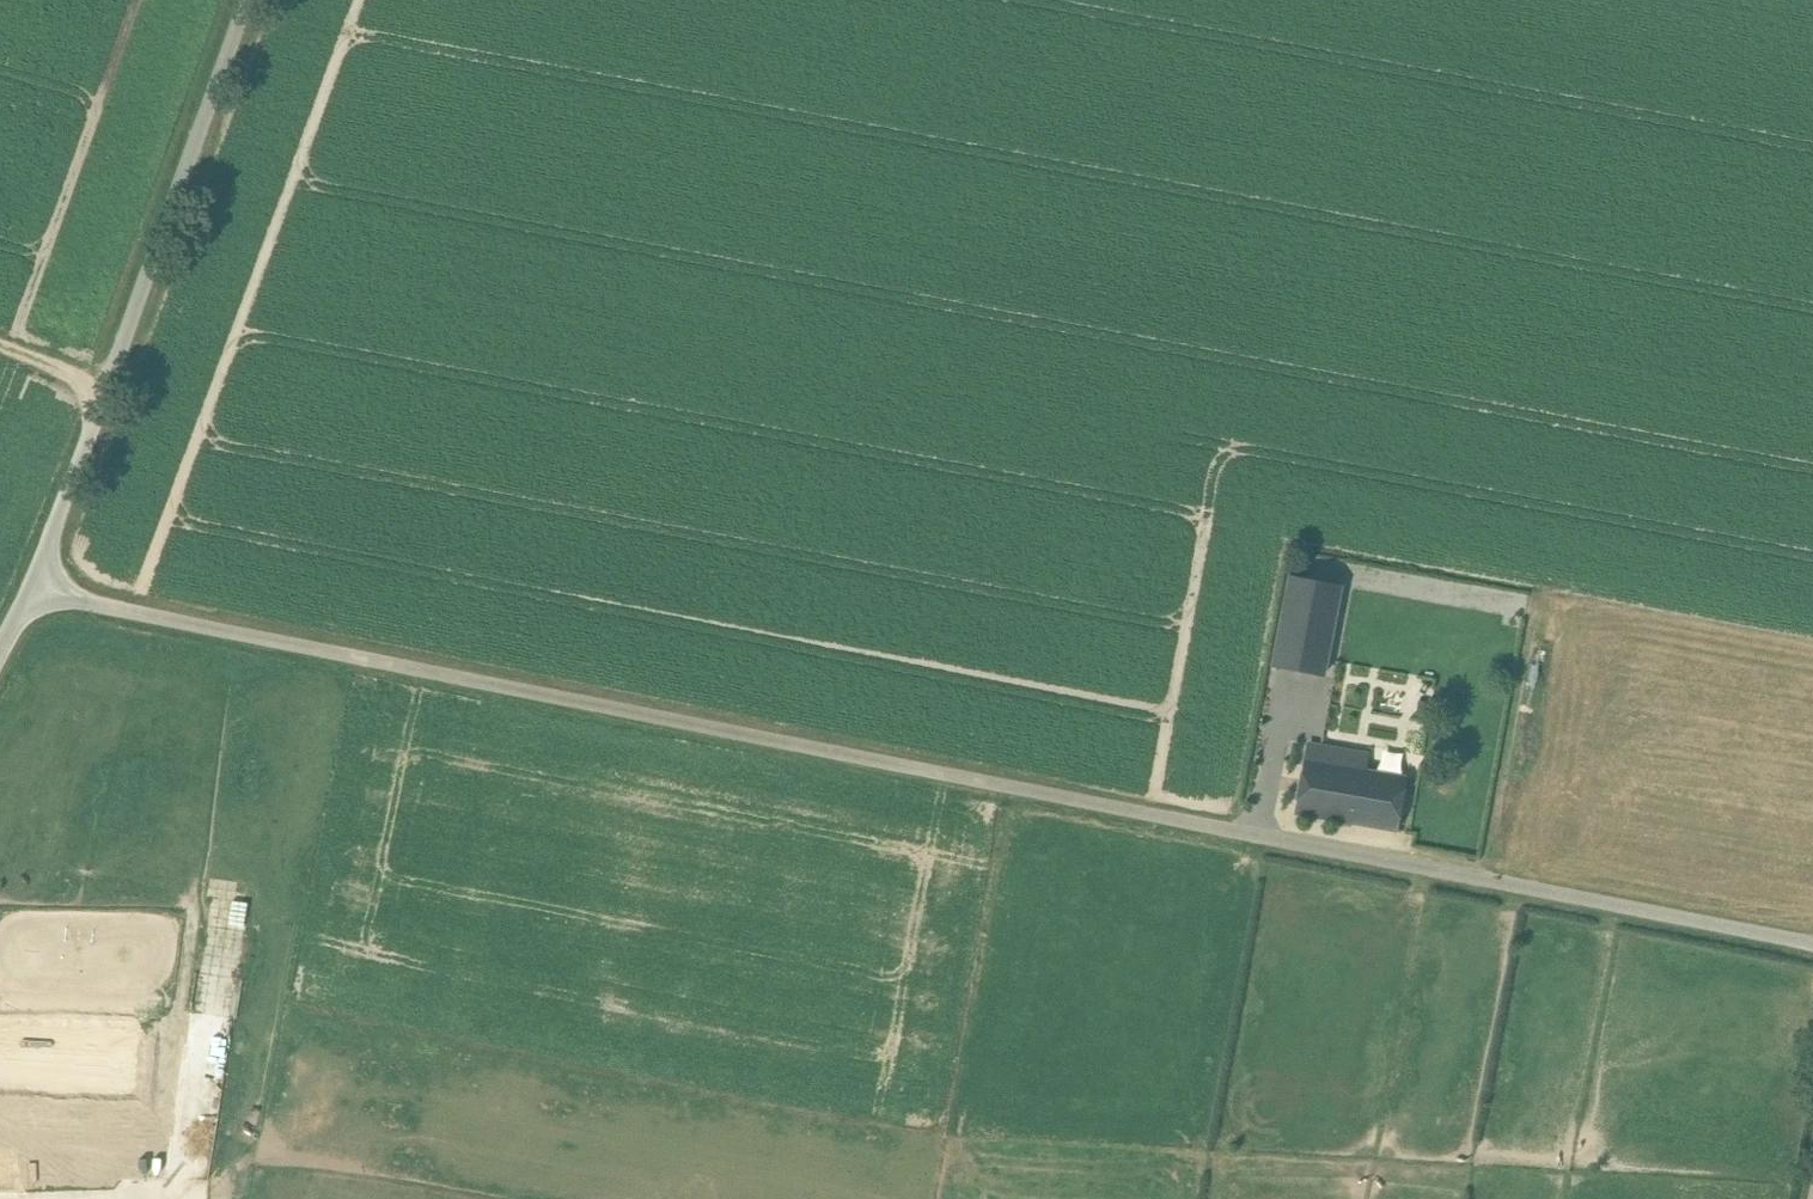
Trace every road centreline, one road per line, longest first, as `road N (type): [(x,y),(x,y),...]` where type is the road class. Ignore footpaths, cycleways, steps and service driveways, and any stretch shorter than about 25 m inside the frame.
road 1 (unclassified): [(1812,943),(451,668),(110,608),(29,584)]
road 2 (unclassified): [(29,584),(233,0)]

